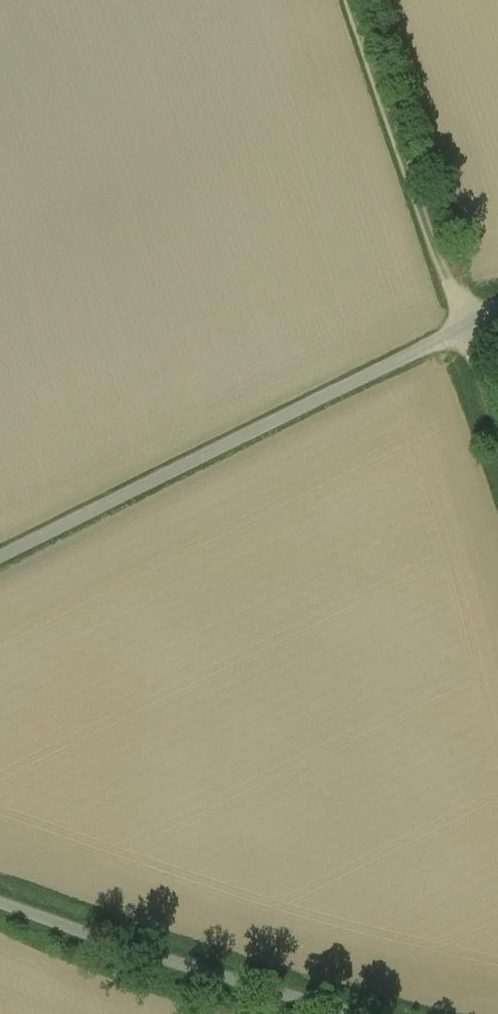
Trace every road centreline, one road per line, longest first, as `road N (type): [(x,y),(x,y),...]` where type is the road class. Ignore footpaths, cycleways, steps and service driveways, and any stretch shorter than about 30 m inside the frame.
road 1 (unclassified): [(0,559),(497,307)]
road 2 (track): [(497,439),(356,0)]
road 3 (unclassified): [(0,900),(363,1013)]

